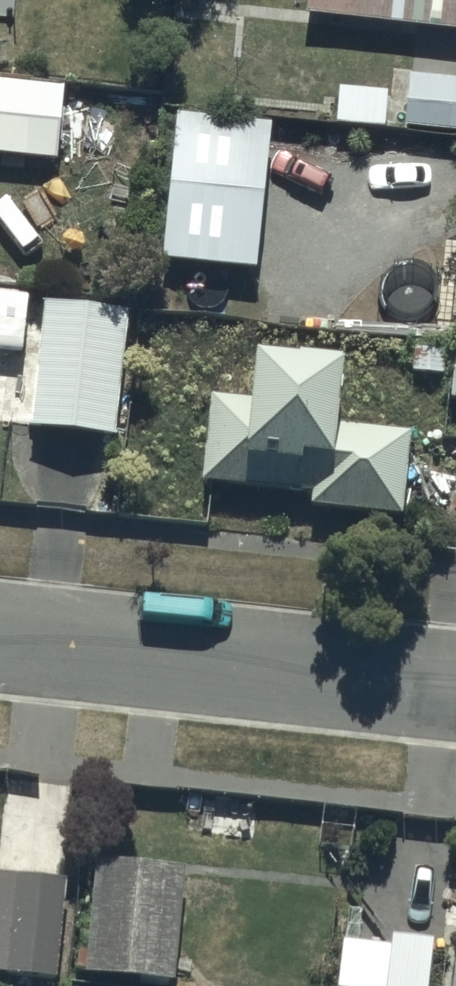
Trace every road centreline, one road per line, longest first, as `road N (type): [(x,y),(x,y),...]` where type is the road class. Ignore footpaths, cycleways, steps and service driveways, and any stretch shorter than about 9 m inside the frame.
road 1 (residential): [(0,637),(455,684)]

